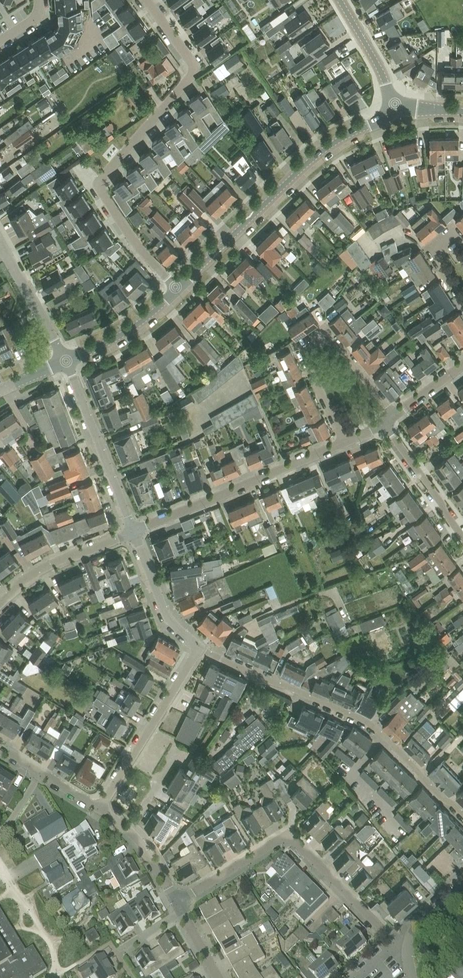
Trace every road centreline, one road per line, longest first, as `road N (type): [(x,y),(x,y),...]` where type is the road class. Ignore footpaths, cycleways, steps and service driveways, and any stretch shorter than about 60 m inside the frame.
road 1 (residential): [(138,0),(189,74),(95,189),(177,290)]
road 2 (residential): [(462,812),(366,722),(199,647)]
road 3 (residential): [(177,290),(322,152),(400,103)]
road 4 (residential): [(178,906),(288,839),(407,949)]
road 5 (residential): [(339,443),(304,361),(308,341),(324,332),(395,417)]
road 6 (residential): [(134,532),(339,443)]
road 7 (residential): [(101,810),(199,647)]
road 8 (residential): [(134,532),(65,362)]
road 9 (residential): [(0,606),(32,580),(134,532)]
road 10 (residential): [(199,647),(167,618),(134,532)]
road 11 (residential): [(65,362),(139,326),(177,290)]
road 12 (residential): [(65,362),(0,245)]
road 13 (residential): [(462,531),(389,424)]

